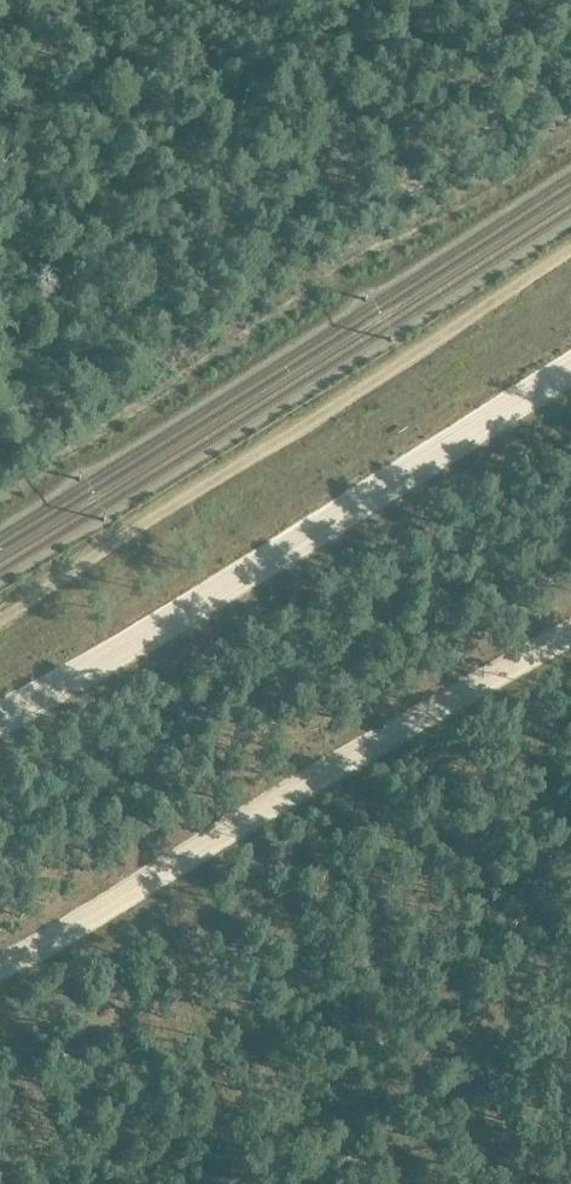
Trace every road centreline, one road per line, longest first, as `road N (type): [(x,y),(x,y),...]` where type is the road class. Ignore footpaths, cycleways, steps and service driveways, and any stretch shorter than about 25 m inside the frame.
road 1 (track): [(0,613),(570,254)]
road 2 (track): [(0,708),(570,363)]
road 3 (track): [(570,638),(265,803),(64,935),(0,963)]

